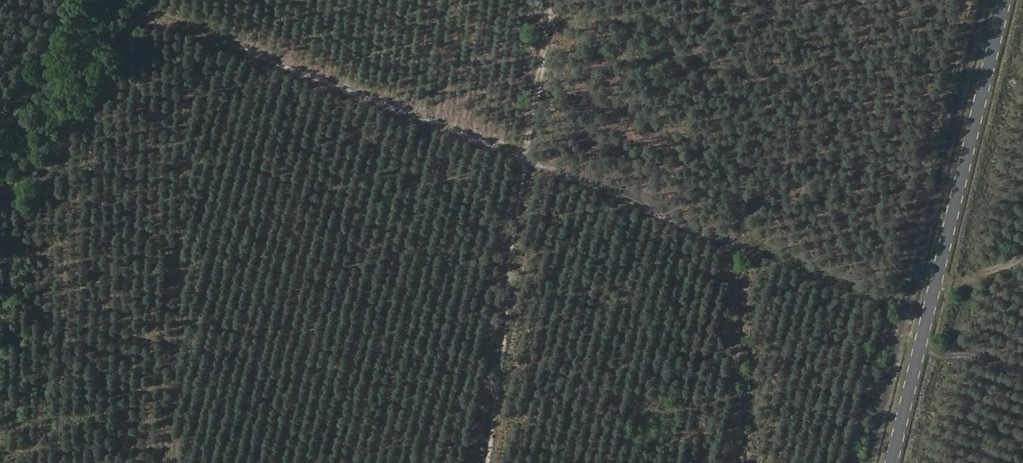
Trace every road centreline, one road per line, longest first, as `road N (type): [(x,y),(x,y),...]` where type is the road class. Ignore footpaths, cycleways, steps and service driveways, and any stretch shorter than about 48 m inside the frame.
road 1 (track): [(900,335),(884,300),(758,246),(716,239),(119,0)]
road 2 (secondary): [(1001,0),(887,462)]
road 3 (track): [(550,0),(483,462)]

